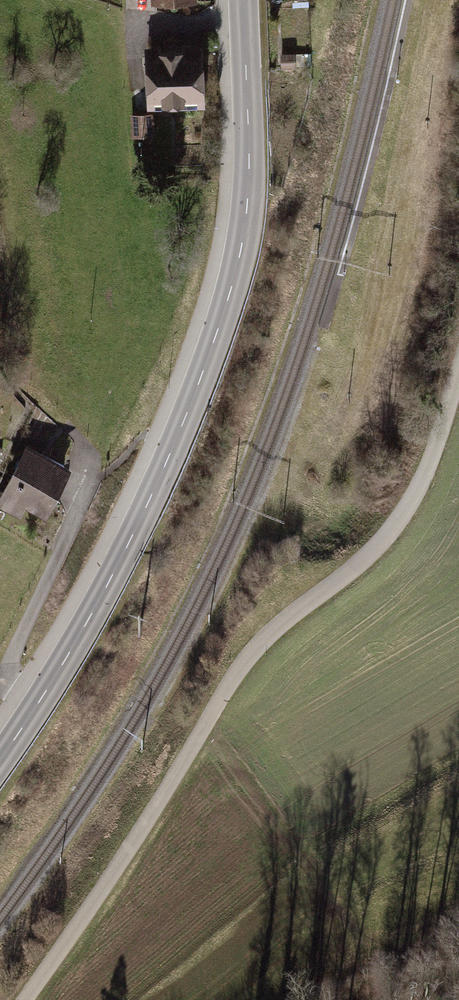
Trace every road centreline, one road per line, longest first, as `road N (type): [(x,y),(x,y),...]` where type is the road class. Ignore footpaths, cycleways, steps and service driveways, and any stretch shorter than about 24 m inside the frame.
road 1 (secondary): [(243,0),(246,210),(219,328),(102,594),(0,756)]
road 2 (track): [(458,369),(413,498),(377,546),(242,663),(100,890),(21,999)]
road 3 (track): [(27,718),(6,672),(87,487),(89,456),(70,424)]
road 4 (track): [(391,215),(436,0)]

